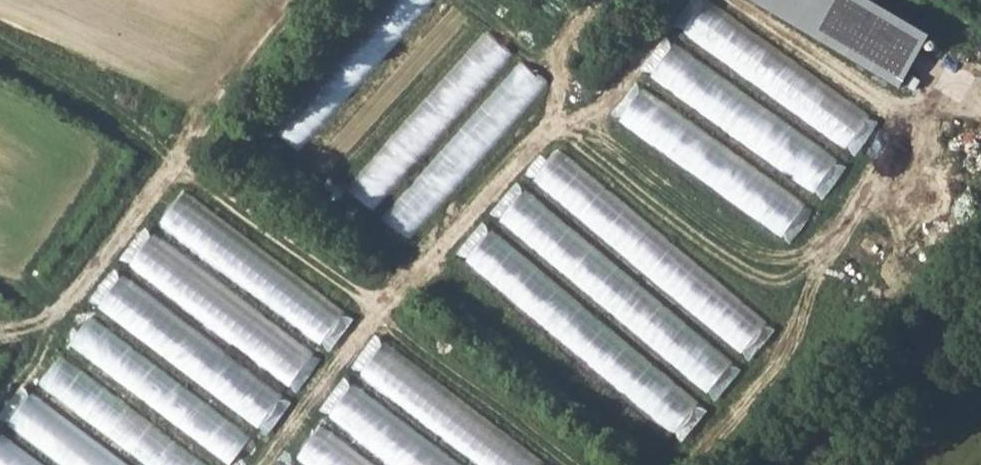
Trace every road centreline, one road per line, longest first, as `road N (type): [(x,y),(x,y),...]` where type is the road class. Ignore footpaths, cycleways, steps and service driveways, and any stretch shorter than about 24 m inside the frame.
road 1 (track): [(333,0),(191,137),(8,383)]
road 2 (tertiary): [(801,464),(980,311)]

